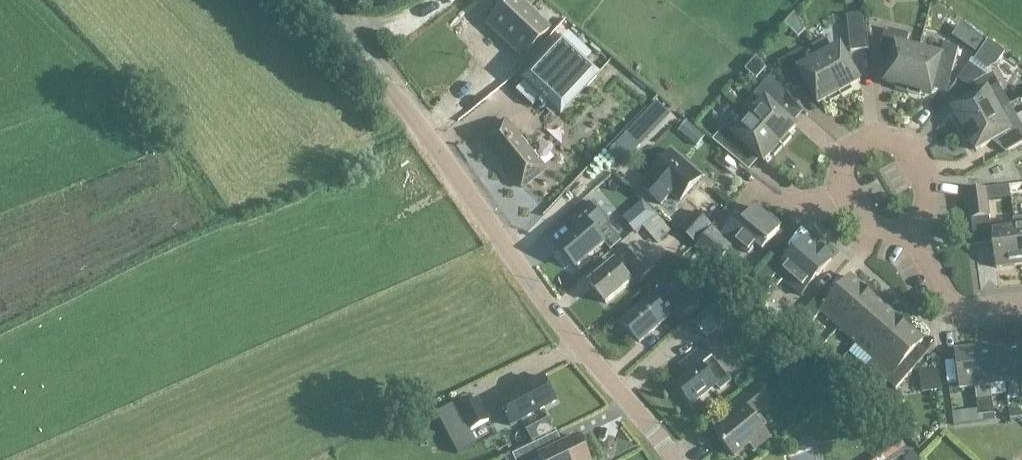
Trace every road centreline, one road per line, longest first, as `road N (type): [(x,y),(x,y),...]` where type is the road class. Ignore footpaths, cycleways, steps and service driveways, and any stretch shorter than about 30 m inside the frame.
road 1 (tertiary): [(674,459),(368,62)]
road 2 (residential): [(912,236),(927,205),(926,185),(906,146),(877,137),(850,152),(845,172),(866,220),(882,227)]
road 3 (residential): [(1021,303),(976,309),(951,299),(912,236)]

